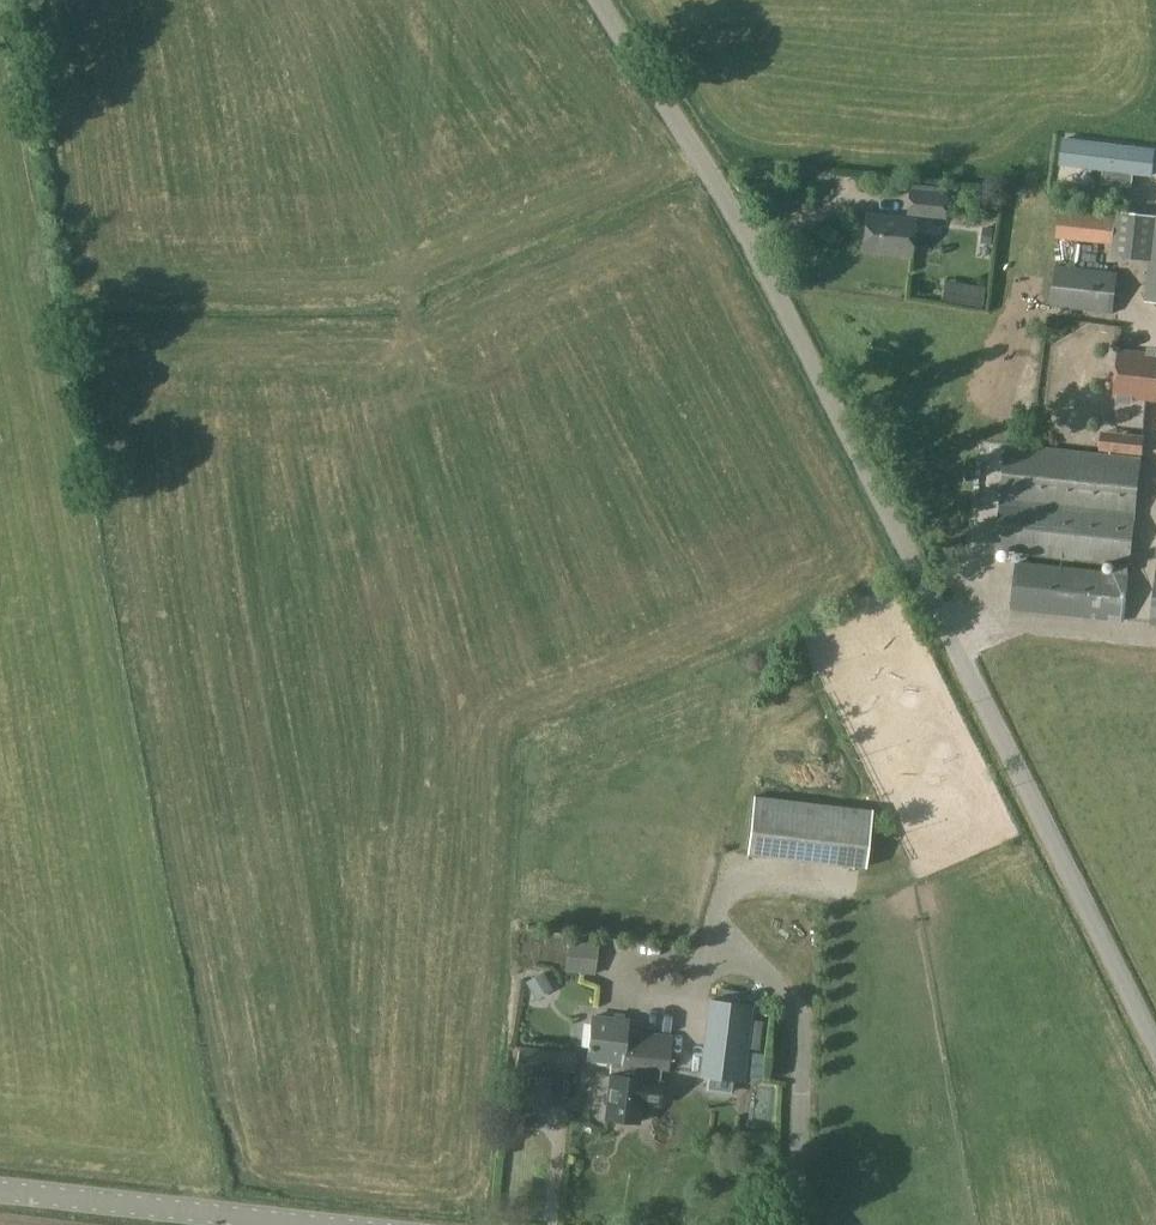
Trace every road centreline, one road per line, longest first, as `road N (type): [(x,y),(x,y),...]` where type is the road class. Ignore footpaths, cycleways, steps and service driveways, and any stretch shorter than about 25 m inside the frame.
road 1 (unclassified): [(598,0),(668,100),(1155,1057)]
road 2 (tertiary): [(0,1191),(299,1224)]

